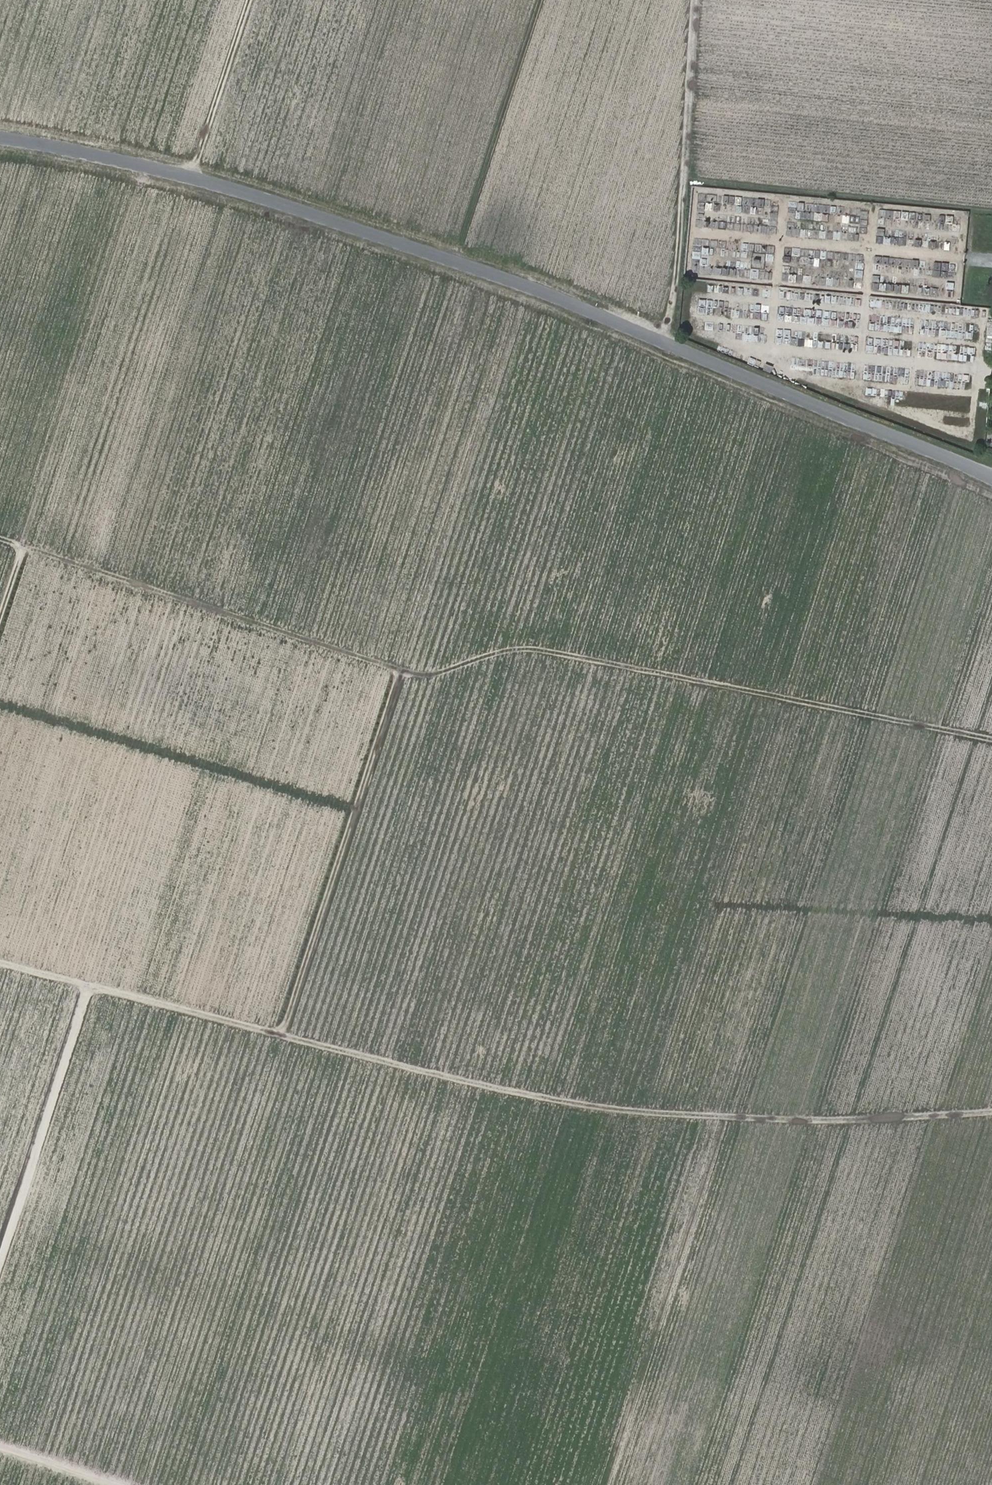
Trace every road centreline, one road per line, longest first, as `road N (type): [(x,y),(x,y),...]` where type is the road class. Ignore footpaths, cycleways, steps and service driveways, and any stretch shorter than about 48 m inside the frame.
road 1 (unclassified): [(991,475),(584,302),(174,167),(0,135)]
road 2 (track): [(0,1447),(117,1484)]

